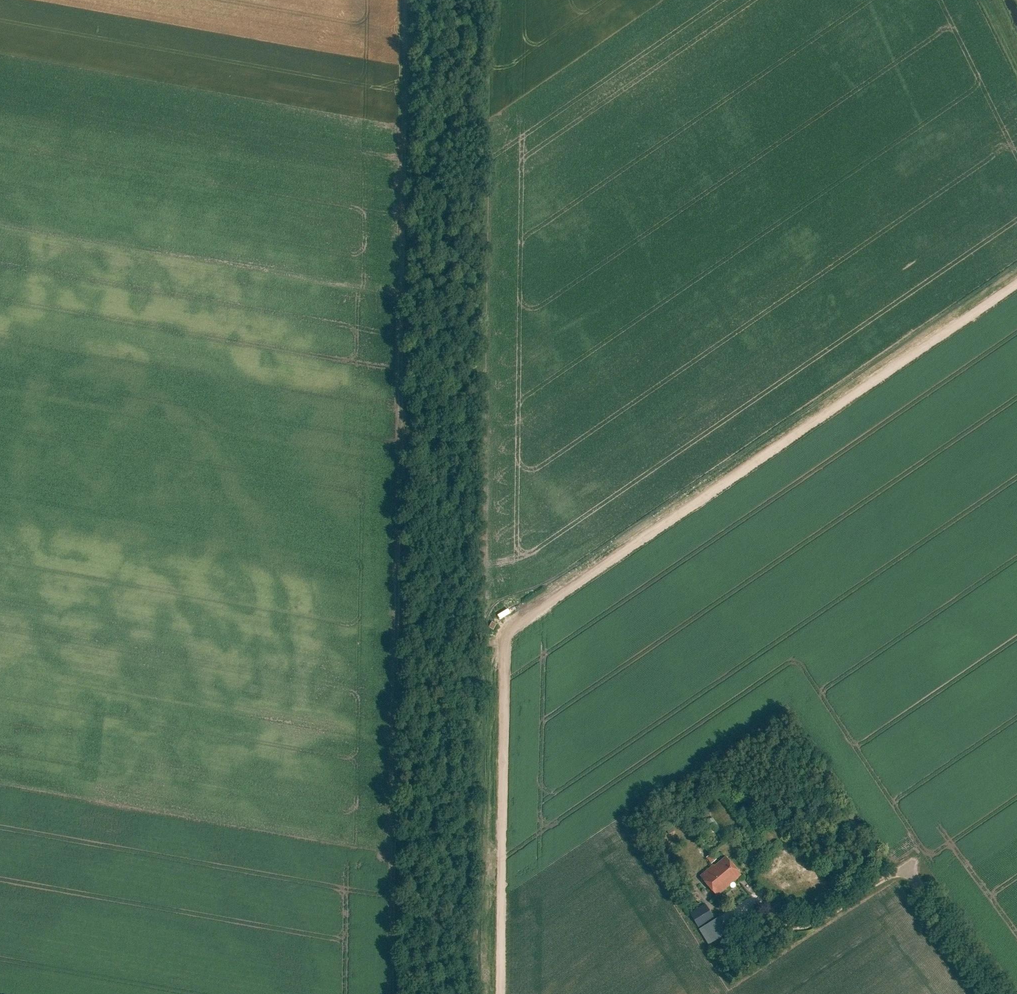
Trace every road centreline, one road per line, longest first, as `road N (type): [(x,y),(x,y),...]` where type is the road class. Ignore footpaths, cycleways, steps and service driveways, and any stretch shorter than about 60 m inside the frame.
road 1 (track): [(404,0),(387,993)]
road 2 (unclassified): [(1000,993),(906,871),(817,914),(776,893)]

